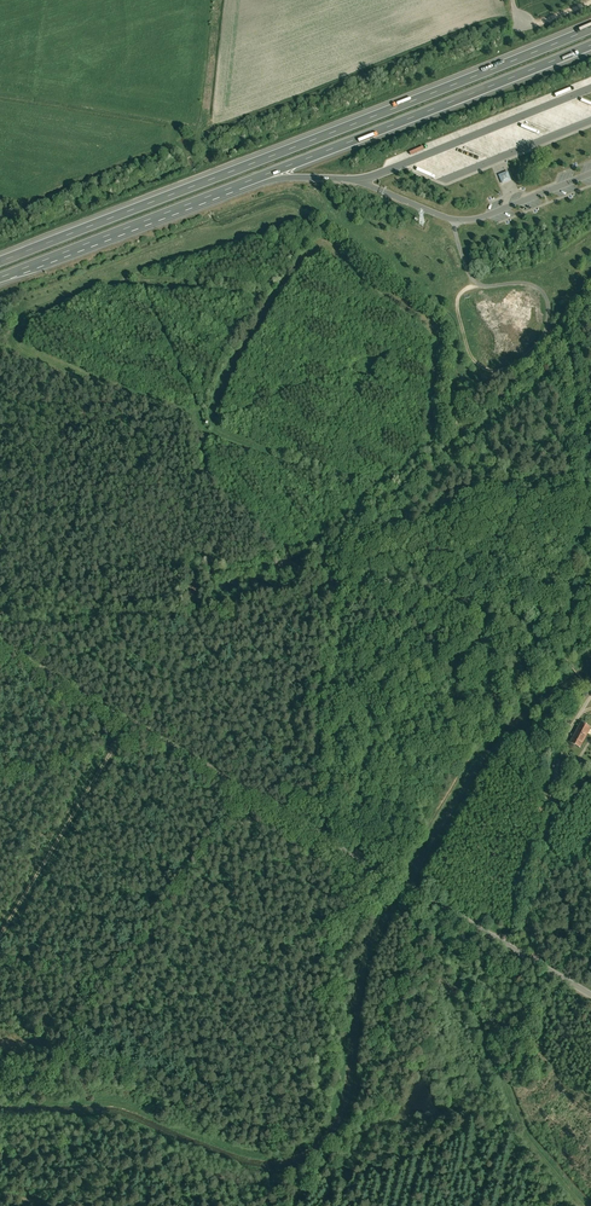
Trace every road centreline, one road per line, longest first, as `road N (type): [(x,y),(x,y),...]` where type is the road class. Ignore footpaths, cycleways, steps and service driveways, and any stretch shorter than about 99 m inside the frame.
road 1 (motorway): [(590,29),(0,263)]
road 2 (motorway): [(0,279),(590,46)]
road 3 (track): [(559,349),(337,548),(316,837)]
road 4 (unclassified): [(402,883),(0,650)]
road 5 (track): [(292,1205),(328,1161),(433,899)]
road 6 (track): [(559,349),(578,504),(552,624),(572,667)]
road 7 (track): [(542,963),(529,926),(550,802),(572,726),(590,700)]
road 8 (track): [(0,944),(134,725)]
road 9 (unclassified): [(590,992),(413,888)]

